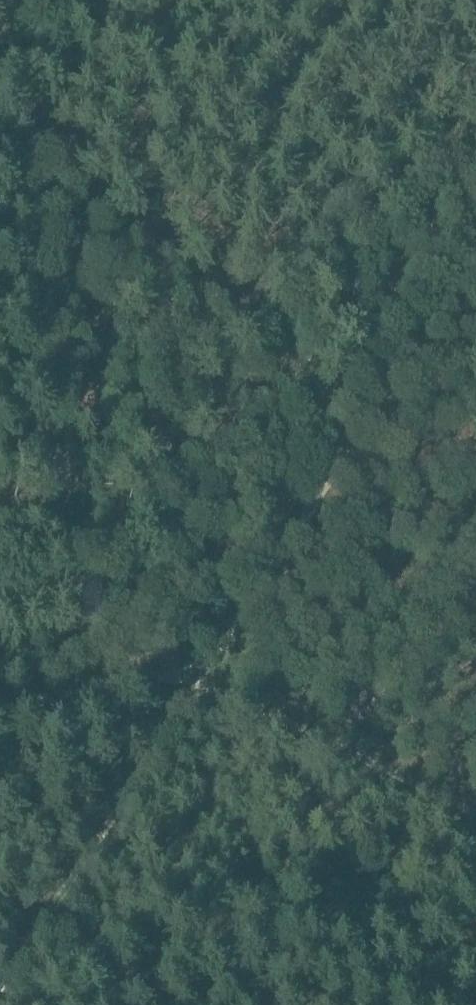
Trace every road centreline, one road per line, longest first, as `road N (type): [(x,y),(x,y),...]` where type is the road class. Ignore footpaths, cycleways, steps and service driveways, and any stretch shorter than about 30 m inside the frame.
road 1 (track): [(94,688),(56,447),(16,0)]
road 2 (track): [(196,683),(475,253)]
road 3 (track): [(0,985),(196,683)]
road 4 (track): [(475,818),(196,683)]
road 5 (track): [(196,683),(147,677),(0,708)]

